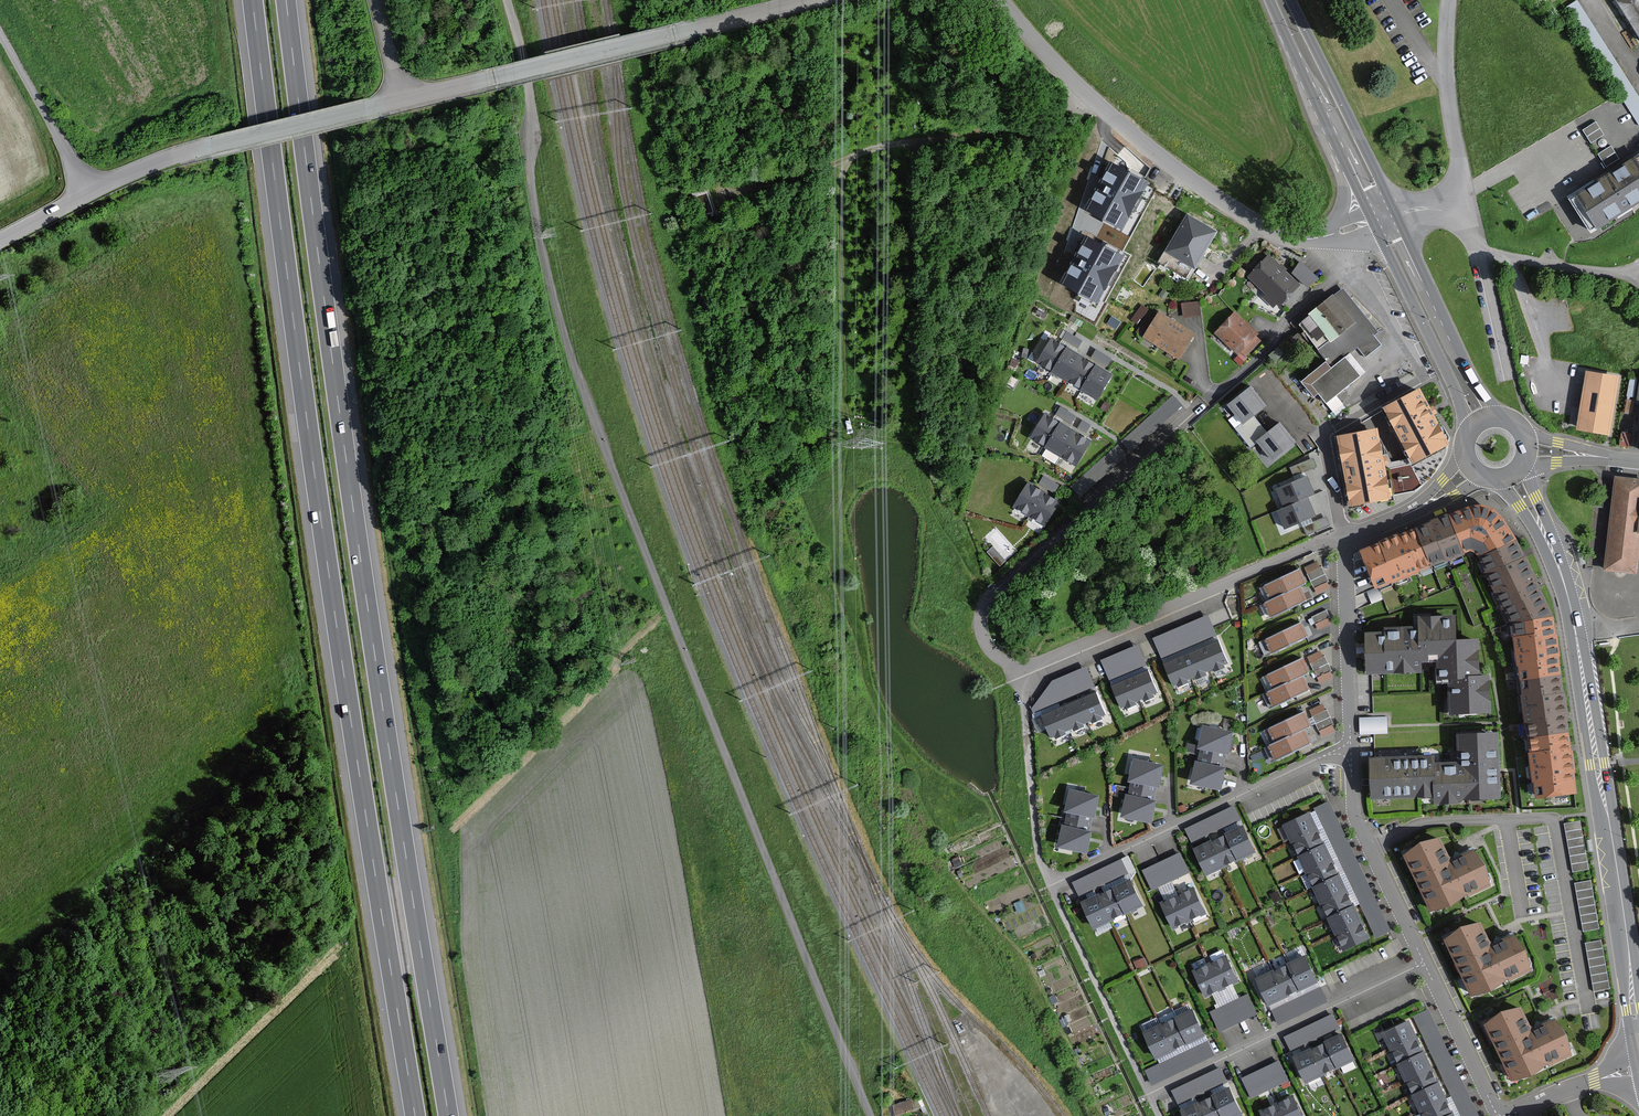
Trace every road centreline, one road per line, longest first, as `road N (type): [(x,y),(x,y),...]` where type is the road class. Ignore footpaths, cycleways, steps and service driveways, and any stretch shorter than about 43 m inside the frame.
road 1 (unclassified): [(873,1115),(573,364),(543,258),(530,170),(531,107),(507,0)]
road 2 (motorway): [(251,0),(334,612),(415,1115)]
road 3 (motorway): [(449,1115),(355,515),(285,0)]
road 4 (track): [(842,162),(846,416),(859,435),(907,449),(919,440),(925,415),(917,142)]
road 5 (residential): [(1344,542),(1322,541),(1024,675),(1036,839),(1051,886)]
road 6 (unclassified): [(1297,238),(1264,227),(1160,158),(1058,68),(999,0)]
road 7 (residential): [(1350,745),(1051,886)]
road 8 (unclassified): [(91,193),(181,154),(400,100)]
road 9 (unclassified): [(806,0),(494,78)]
road 10 (residential): [(1424,963),(1149,1094)]
road 11 (track): [(842,162),(1098,104)]
road 12 (residential): [(1350,745),(1355,818),(1424,963)]
road 13 (primary): [(1573,620),(1591,770),(1613,846)]
road 14 (residential): [(1051,886),(1149,1094)]
road 15 (primary): [(1613,846),(1603,753),(1573,620)]
road 16 (residential): [(1344,542),(1350,745)]
road 17 (unclassified): [(1314,73),(1344,195),(1338,215),(1297,238)]
road 18 (unclassified): [(1447,0),(1444,53),(1460,192)]
road 19 (unclassified): [(91,193),(0,32)]
road 20 (residential): [(1424,963),(1497,1115)]
road 21 (primary): [(1314,73),(1377,208)]
road 22 (residential): [(1625,275),(1481,255)]
road 23 (track): [(718,193),(842,162)]
road 24 (unclassified): [(1508,374),(1481,255)]

